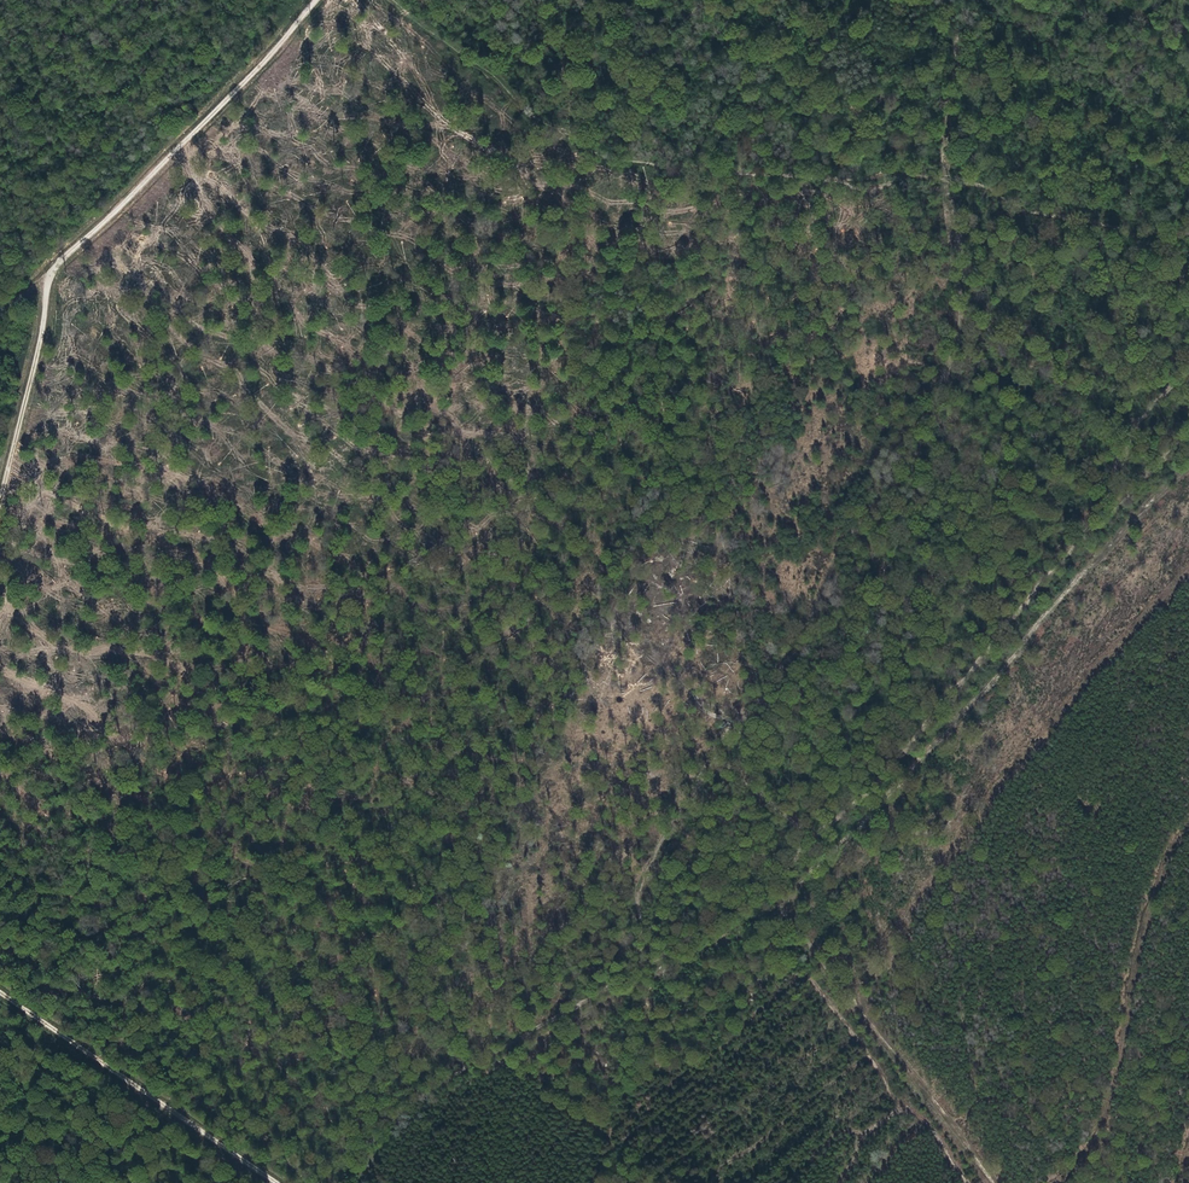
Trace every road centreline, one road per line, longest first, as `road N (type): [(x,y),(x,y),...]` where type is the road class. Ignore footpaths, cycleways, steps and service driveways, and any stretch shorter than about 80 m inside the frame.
road 1 (track): [(995,1182),(771,901),(446,1088),(345,1182)]
road 2 (track): [(0,500),(53,270),(230,98),(316,0)]
road 3 (track): [(968,0),(943,144),(959,335),(948,362)]
road 4 (track): [(276,1182),(0,992)]

